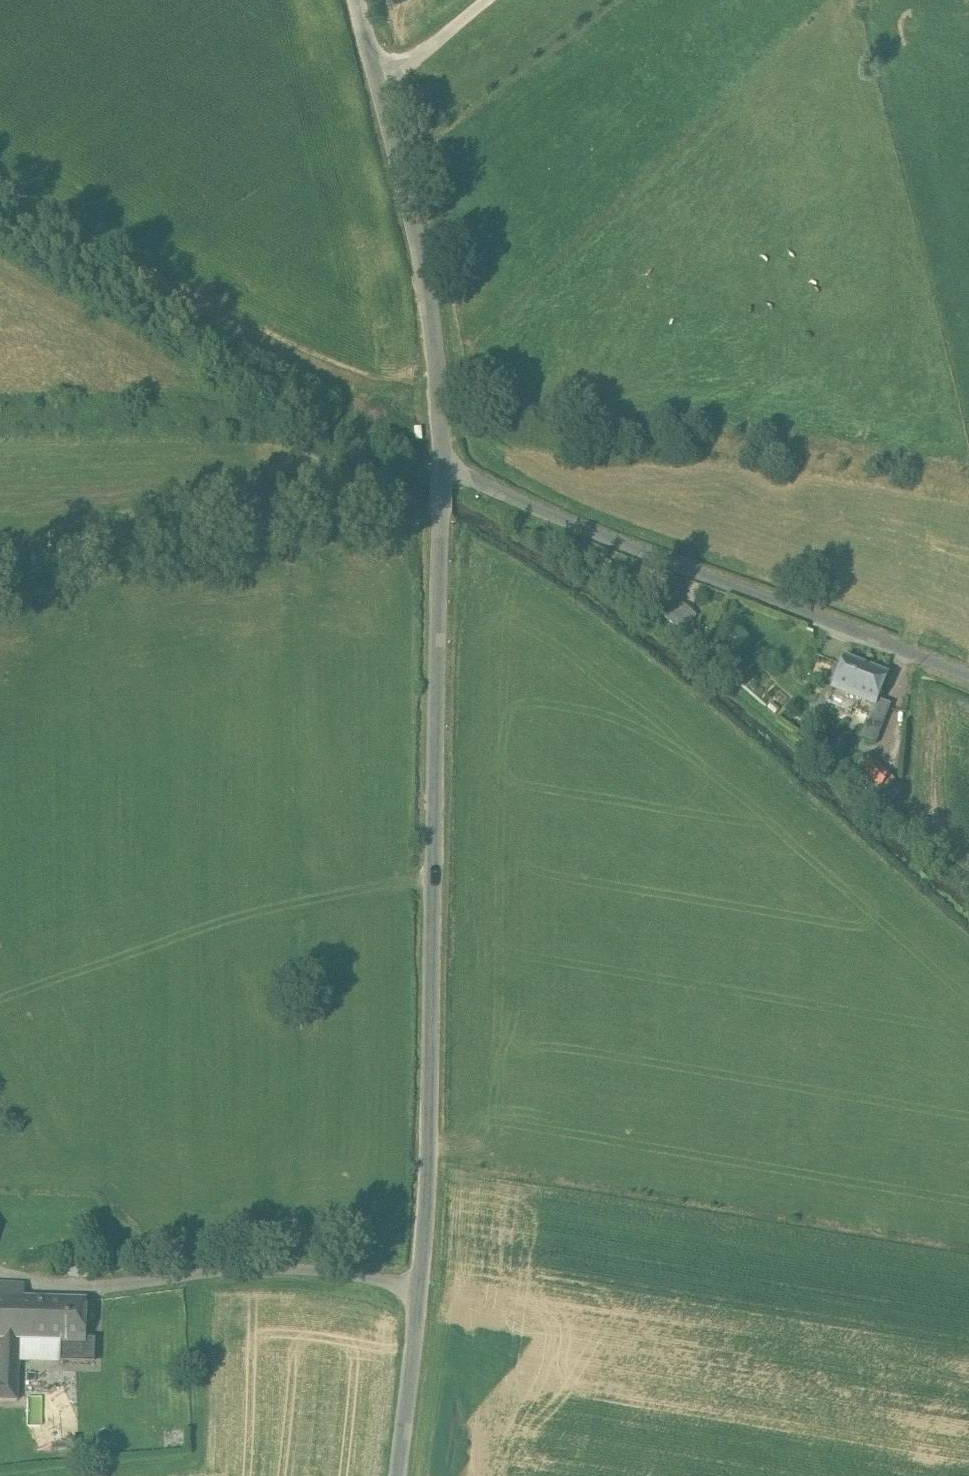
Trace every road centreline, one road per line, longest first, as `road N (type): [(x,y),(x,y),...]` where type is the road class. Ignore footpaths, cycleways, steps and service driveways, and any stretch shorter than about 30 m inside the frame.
road 1 (unclassified): [(446,465),(431,1246),(403,1475)]
road 2 (residential): [(446,465),(968,670)]
road 3 (unclassified): [(363,0),(442,353),(446,465)]

